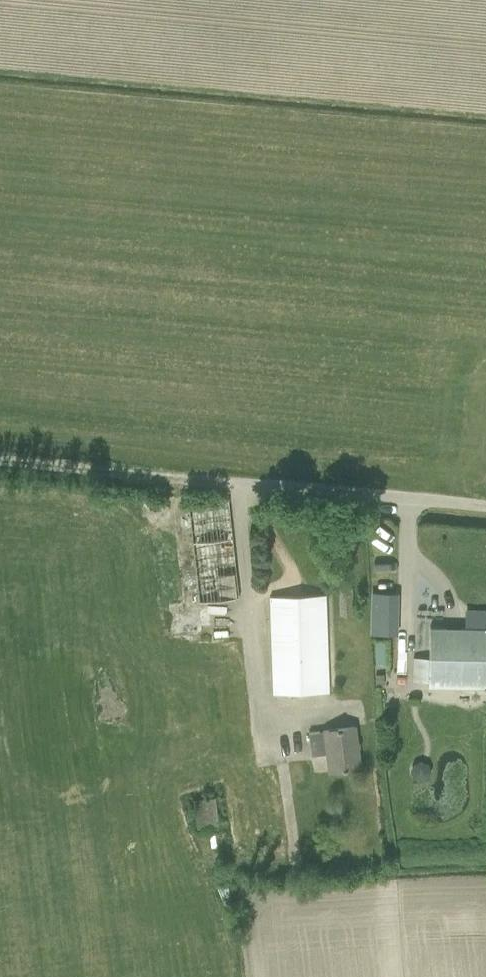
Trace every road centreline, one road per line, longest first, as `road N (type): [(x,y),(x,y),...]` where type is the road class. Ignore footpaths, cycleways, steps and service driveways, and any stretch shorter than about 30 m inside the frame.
road 1 (unclassified): [(225,483),(485,506)]
road 2 (track): [(0,461),(225,483)]

